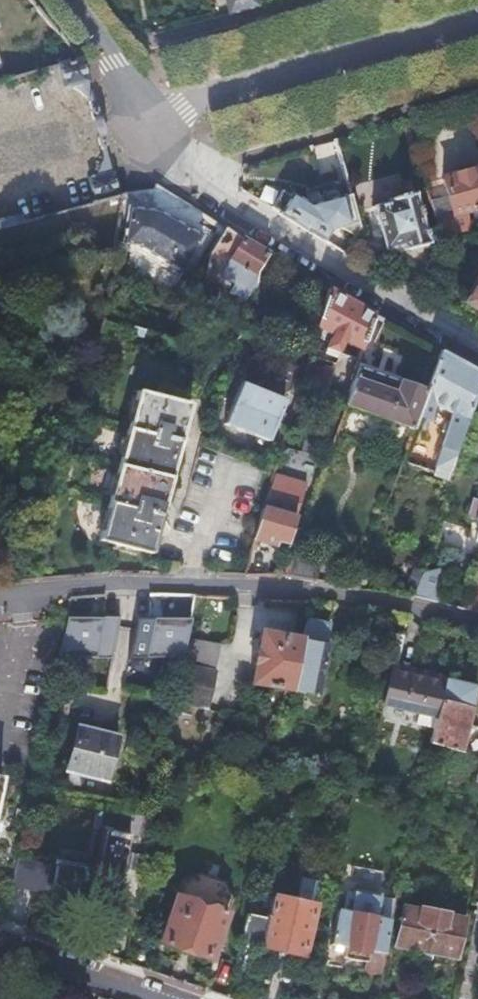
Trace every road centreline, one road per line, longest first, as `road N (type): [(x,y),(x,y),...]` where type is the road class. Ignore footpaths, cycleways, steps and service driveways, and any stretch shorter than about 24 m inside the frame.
road 1 (residential): [(477,626),(281,590),(123,586),(0,597)]
road 2 (residential): [(149,137),(198,196),(477,356)]
road 3 (residential): [(149,137),(213,87),(477,15)]
road 4 (residential): [(0,944),(160,998)]
road 5 (residential): [(66,0),(113,63),(149,137)]

